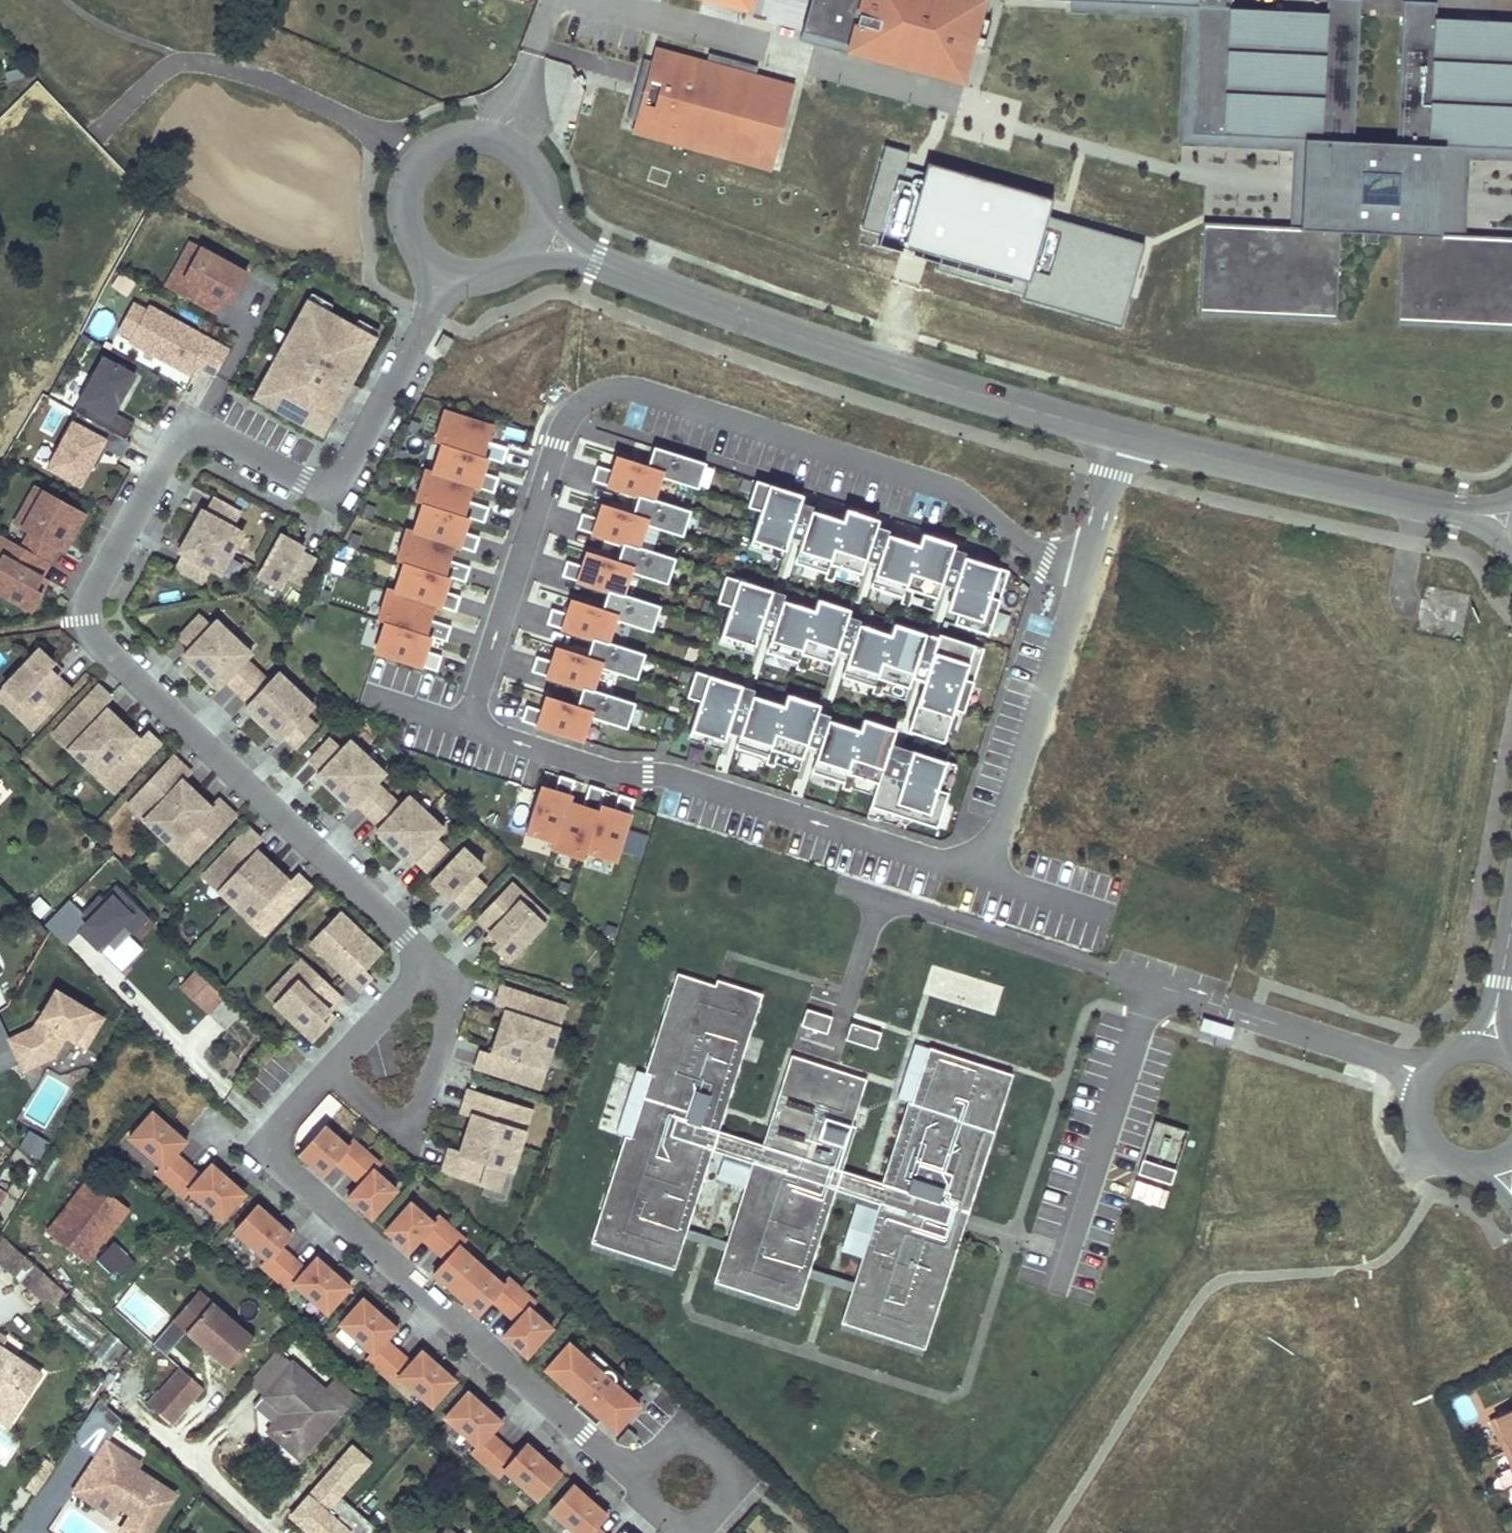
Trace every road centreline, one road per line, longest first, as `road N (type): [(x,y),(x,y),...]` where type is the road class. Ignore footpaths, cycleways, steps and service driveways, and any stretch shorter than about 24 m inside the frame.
road 1 (residential): [(1083,572),(996,842),(971,864),(941,865),(670,777),(614,774),(497,736),(475,714),(564,423),(608,390),(635,391),(957,492),(1046,562),(1067,568)]
road 2 (unclassified): [(448,273),(329,494),(186,419),(76,621),(430,961)]
road 3 (residential): [(1123,436),(940,384),(539,235)]
road 4 (unclassified): [(333,1070),(263,1149),(642,1481)]
road 5 (residential): [(1423,1074),(880,897)]
road 6 (residential): [(1511,524),(1123,436)]
road 7 (unclassified): [(539,235),(544,202),(534,170),(511,147),(479,136),(446,142),(419,161),(404,191),(404,225),(420,254),(448,273)]
road 8 (unclassified): [(430,961),(456,985),(409,1136),(333,1070)]
road 9 (residential): [(276,1532),(122,1399)]
road 10 (residential): [(880,897),(830,1056)]
road 11 (unclassified): [(642,1481),(659,1519),(686,1528),(722,1507),(724,1466)]
road 12 (unclassified): [(430,961),(333,1070)]
road 13 (residential): [(1423,1074),(1415,1102),(1421,1130),(1439,1153),(1466,1165),(1495,1163)]
road 14 (residential): [(1123,436),(1083,572)]
road 15 (residential): [(1511,925),(1488,1044)]

